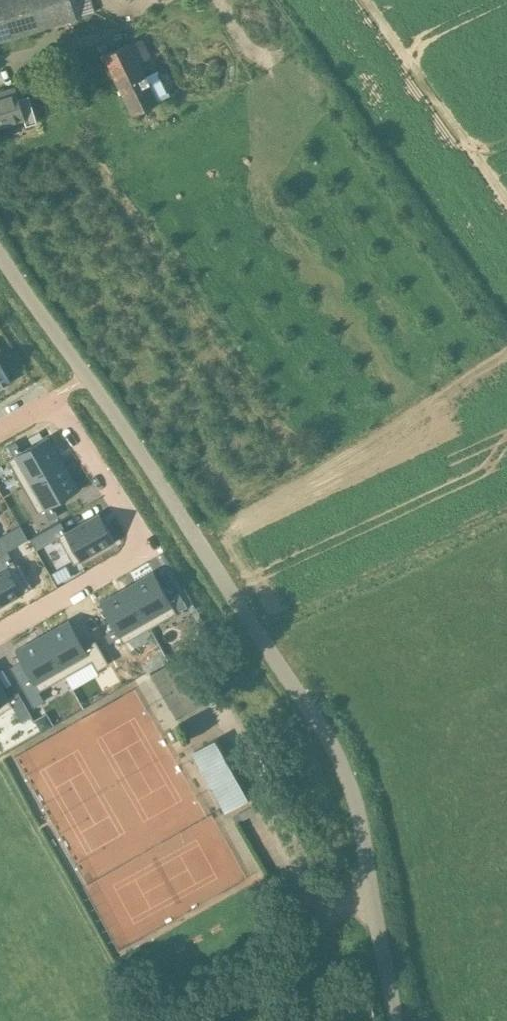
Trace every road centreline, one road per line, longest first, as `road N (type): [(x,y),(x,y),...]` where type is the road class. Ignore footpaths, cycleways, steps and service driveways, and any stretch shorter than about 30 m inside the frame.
road 1 (unclassified): [(397,1020),(361,827),(325,733),(0,256)]
road 2 (residential): [(0,630),(141,552),(52,396)]

